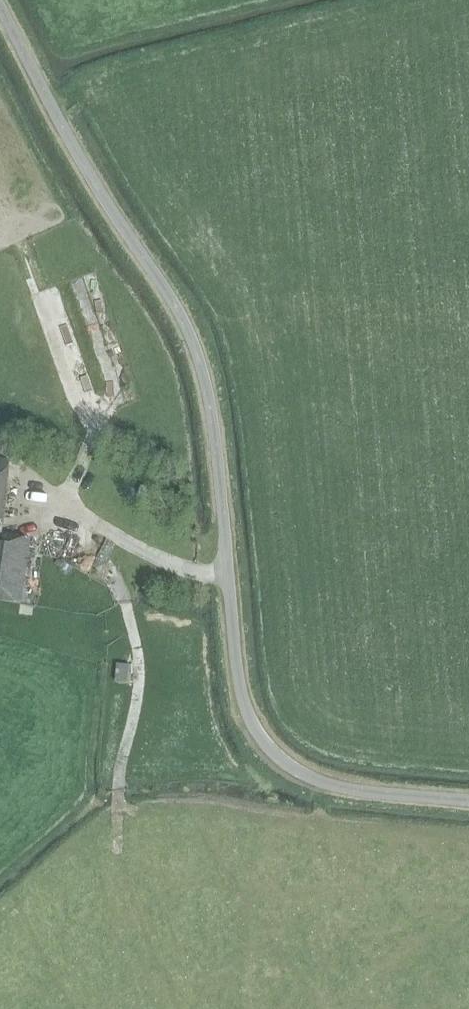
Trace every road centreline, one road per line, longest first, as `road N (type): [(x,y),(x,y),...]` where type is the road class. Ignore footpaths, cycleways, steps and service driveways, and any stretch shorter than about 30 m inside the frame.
road 1 (unclassified): [(468,804),(307,781),(274,759),(250,719),(236,671),(205,388),(191,339),(73,151),(0,3)]

